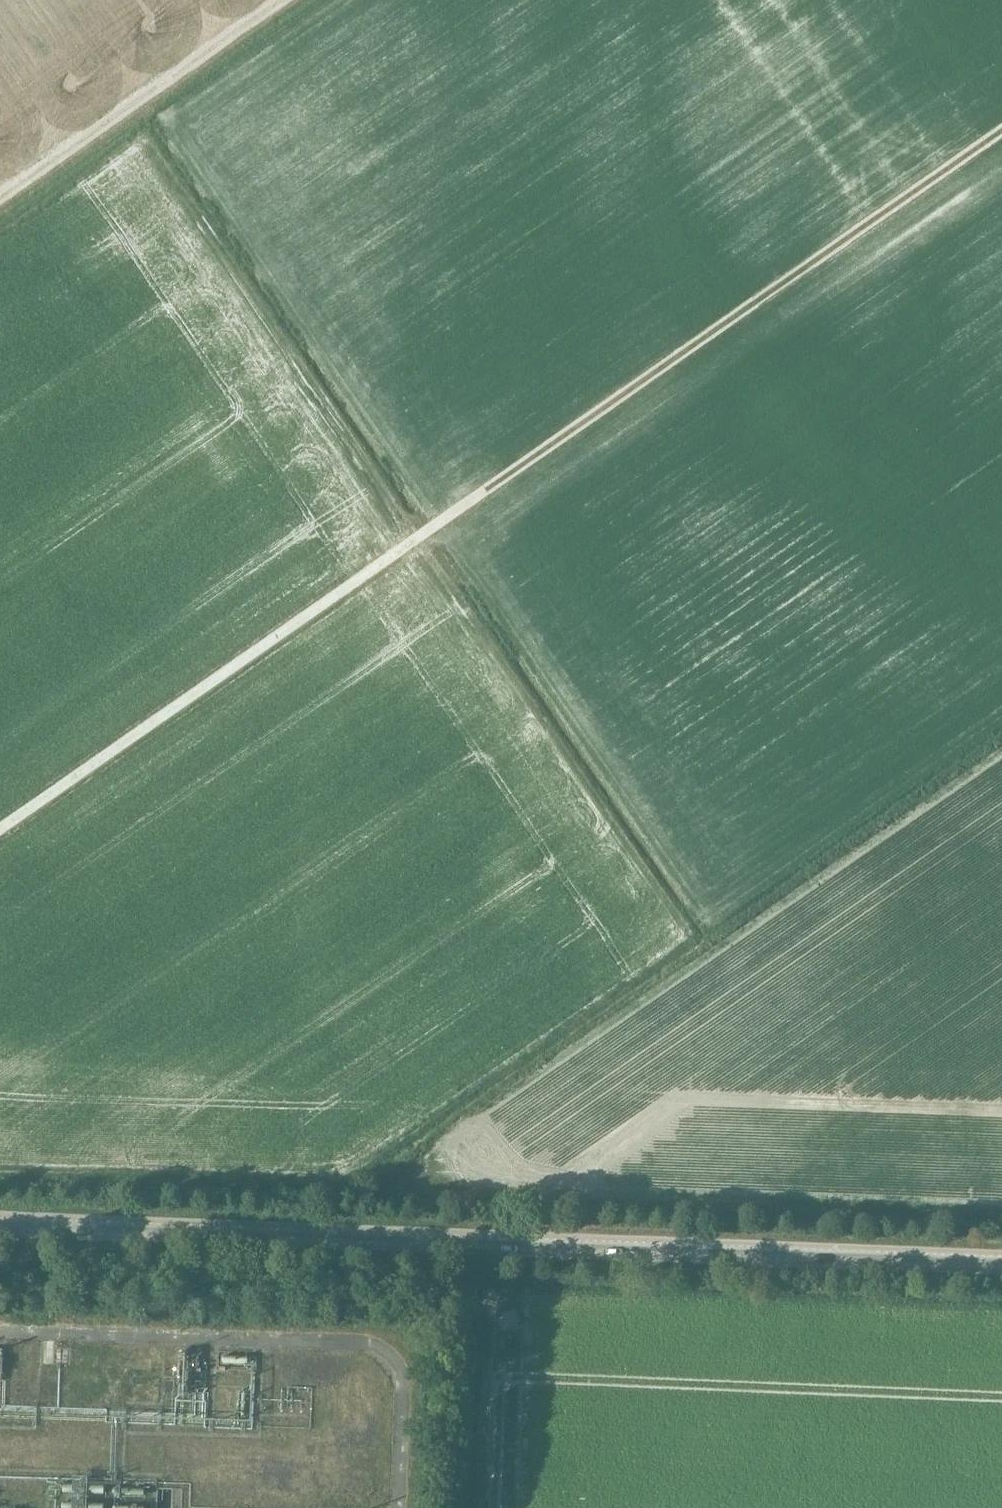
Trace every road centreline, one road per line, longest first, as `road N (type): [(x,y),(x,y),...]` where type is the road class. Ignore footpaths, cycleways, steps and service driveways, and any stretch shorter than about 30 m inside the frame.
road 1 (secondary): [(1001,1266),(0,1230)]

